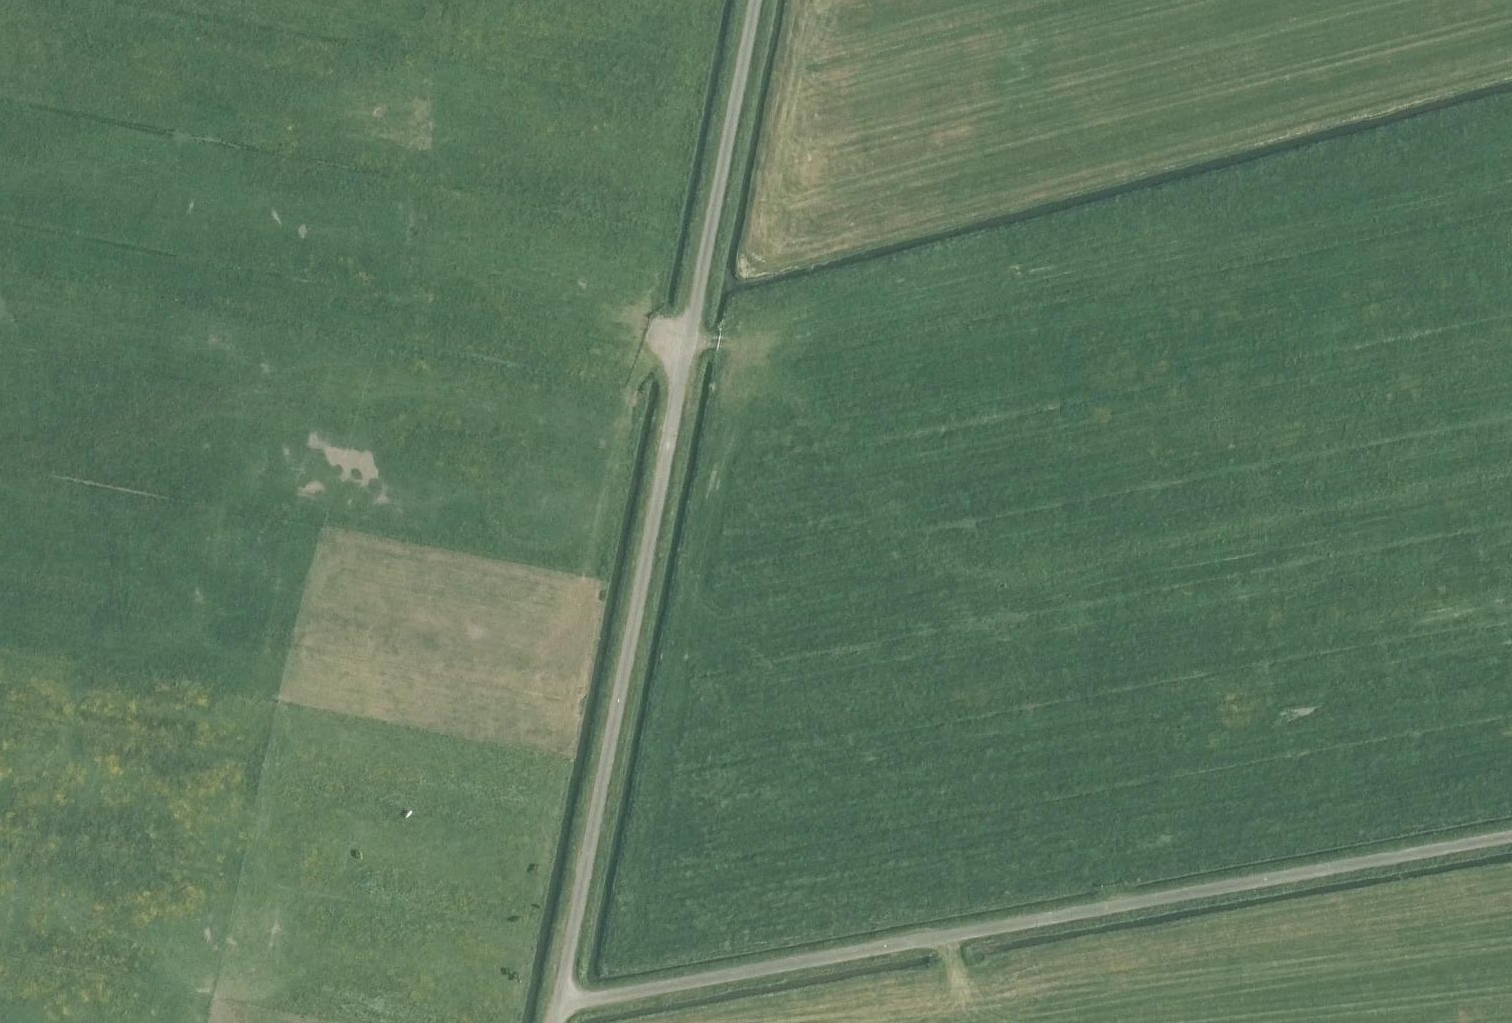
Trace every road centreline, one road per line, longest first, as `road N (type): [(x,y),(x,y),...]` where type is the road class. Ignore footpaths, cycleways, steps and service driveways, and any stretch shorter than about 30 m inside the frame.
road 1 (unclassified): [(562,1000),(755,0)]
road 2 (unclassified): [(562,1000),(1511,836)]

